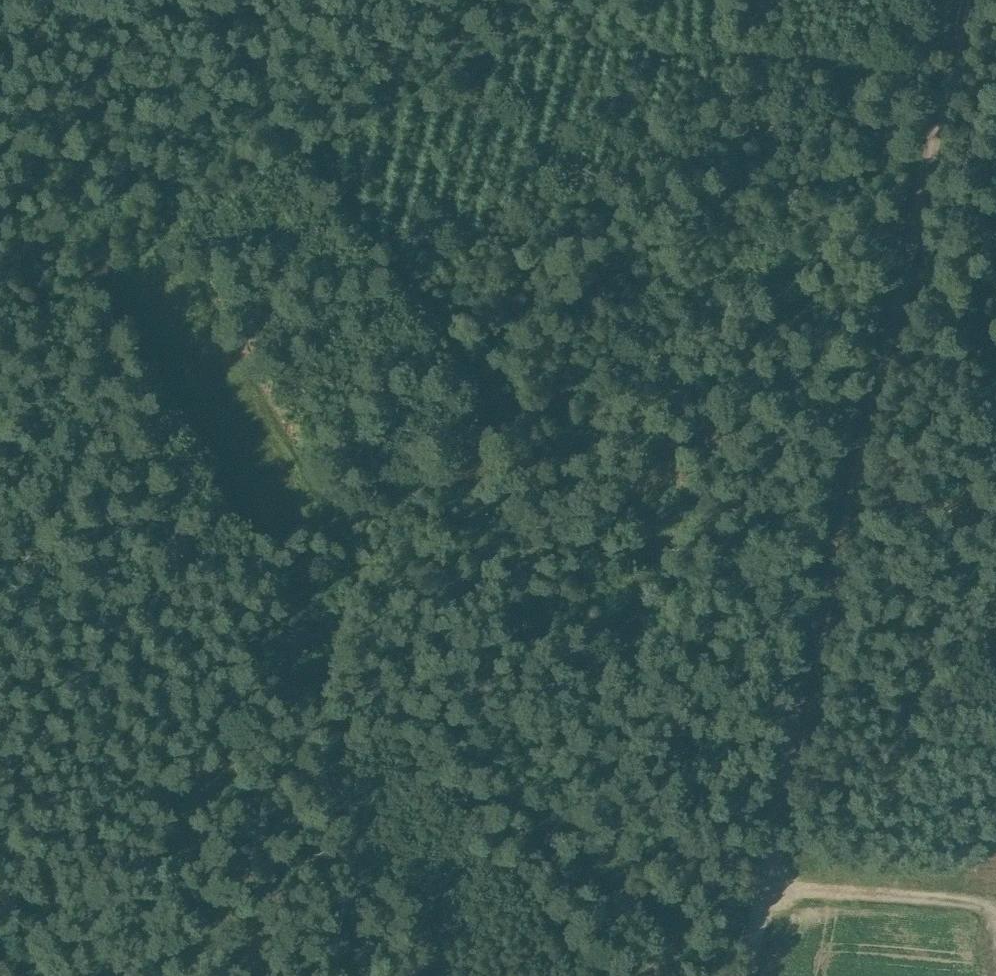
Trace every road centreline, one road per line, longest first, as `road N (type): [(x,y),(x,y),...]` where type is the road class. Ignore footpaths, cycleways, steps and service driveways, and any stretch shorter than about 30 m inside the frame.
road 1 (track): [(964,0),(743,975)]
road 2 (track): [(995,957),(751,938)]

